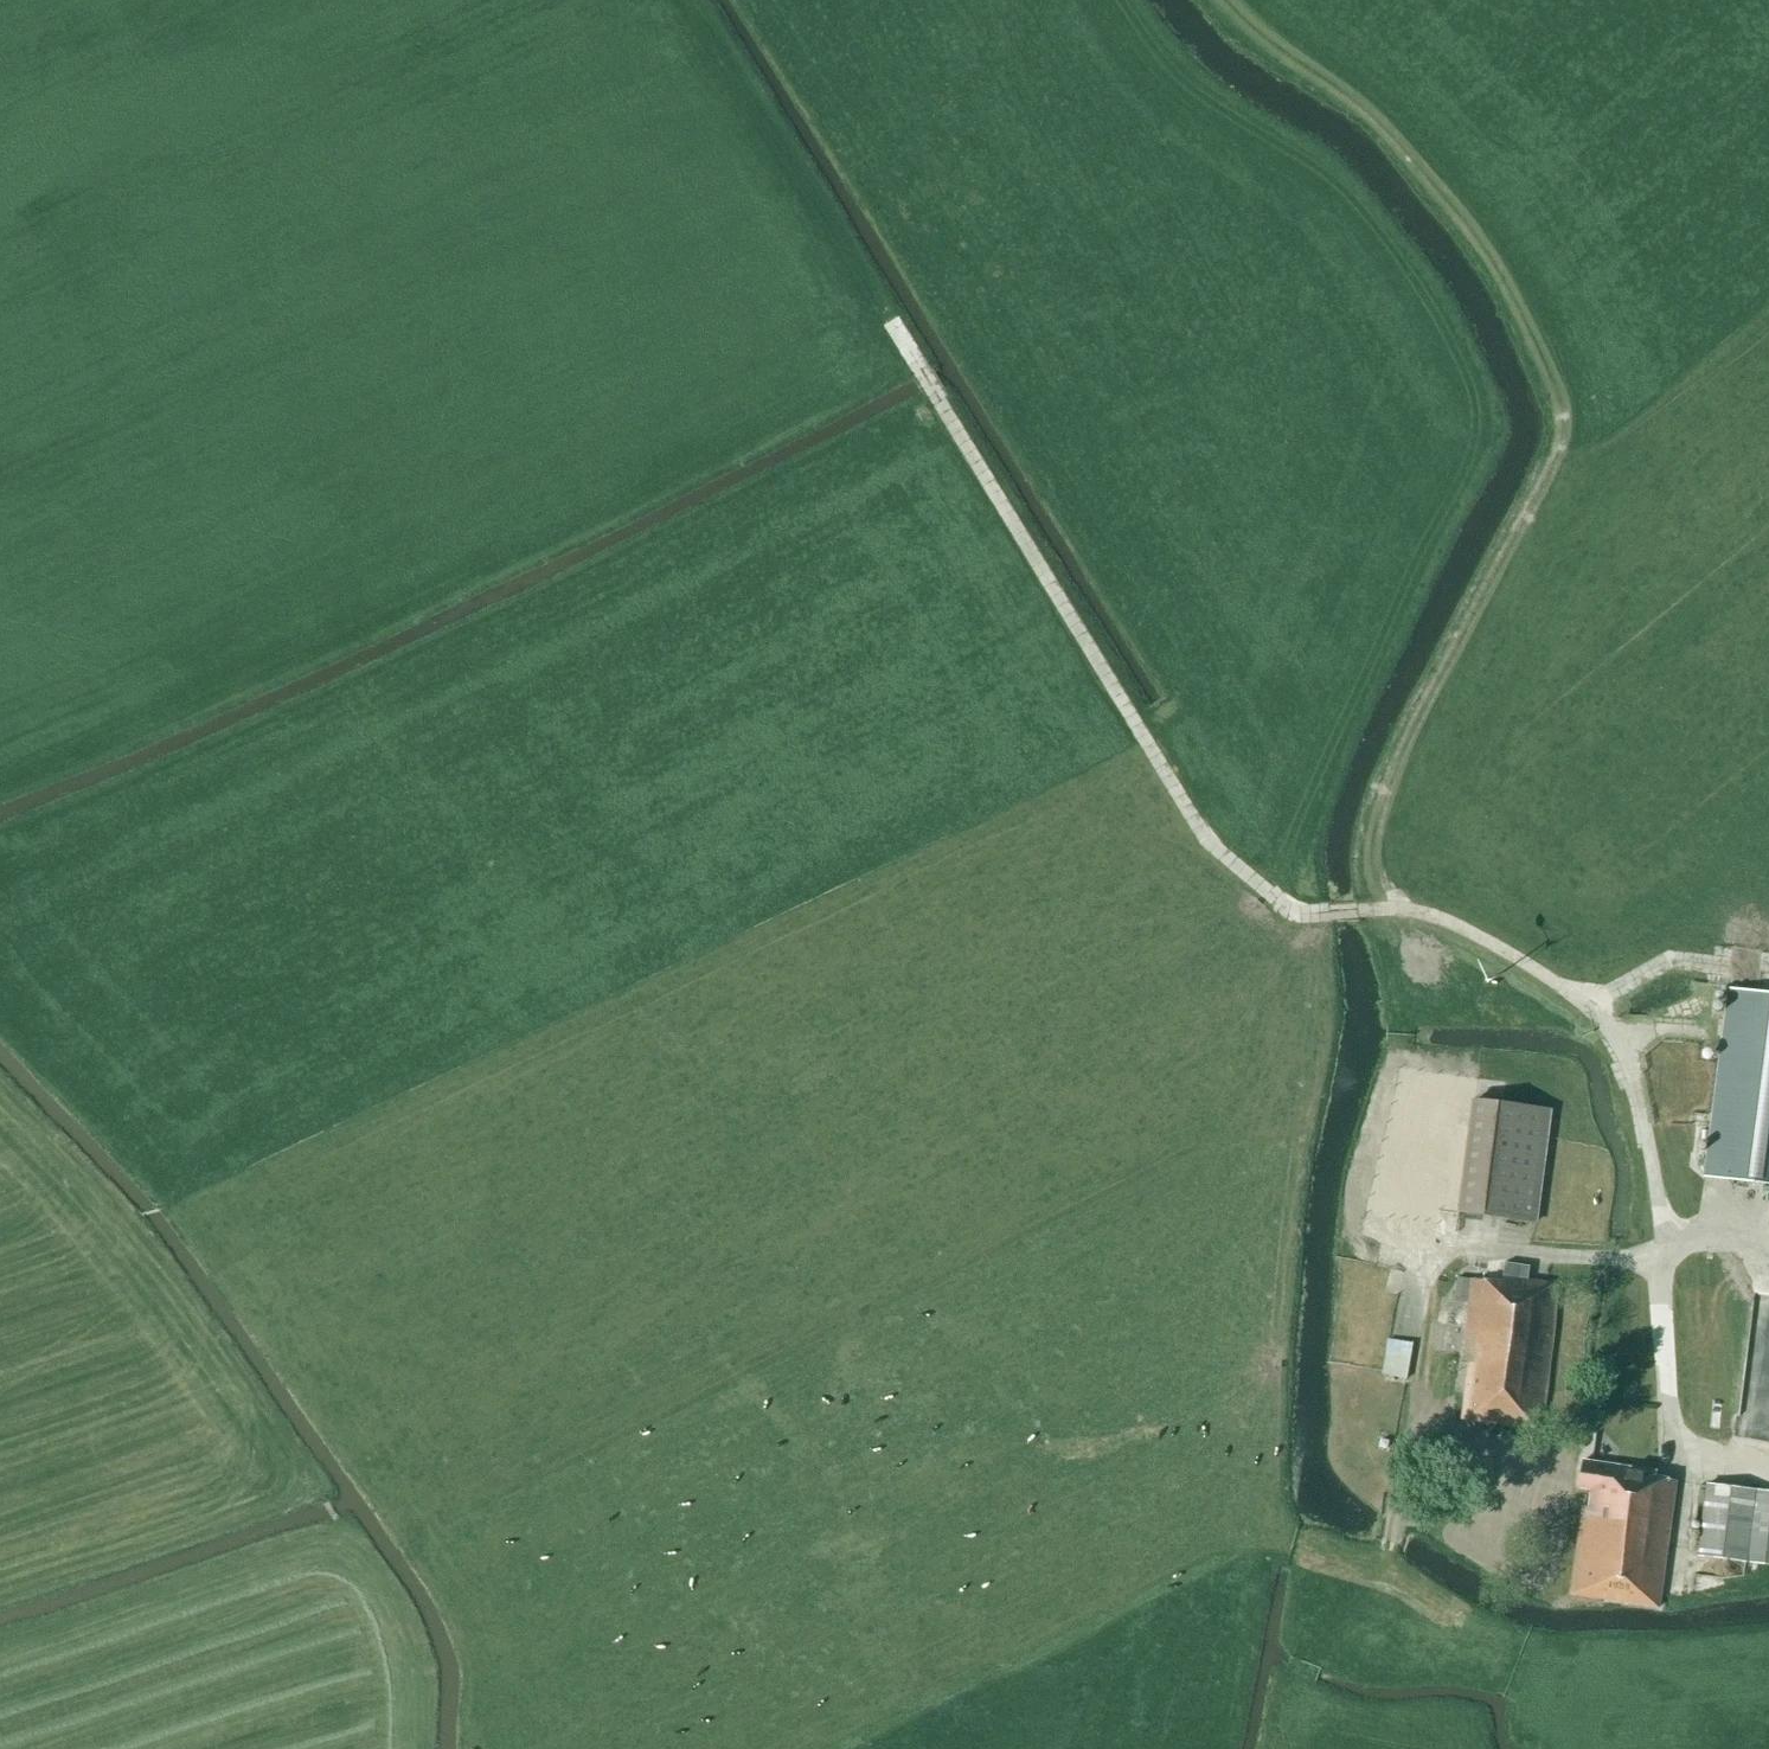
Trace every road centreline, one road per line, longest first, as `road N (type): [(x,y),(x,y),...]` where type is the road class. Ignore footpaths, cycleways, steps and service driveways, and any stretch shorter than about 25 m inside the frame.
road 1 (track): [(1590,1001),(1445,920),(1394,910),(1289,910),(1208,841),(683,0)]

